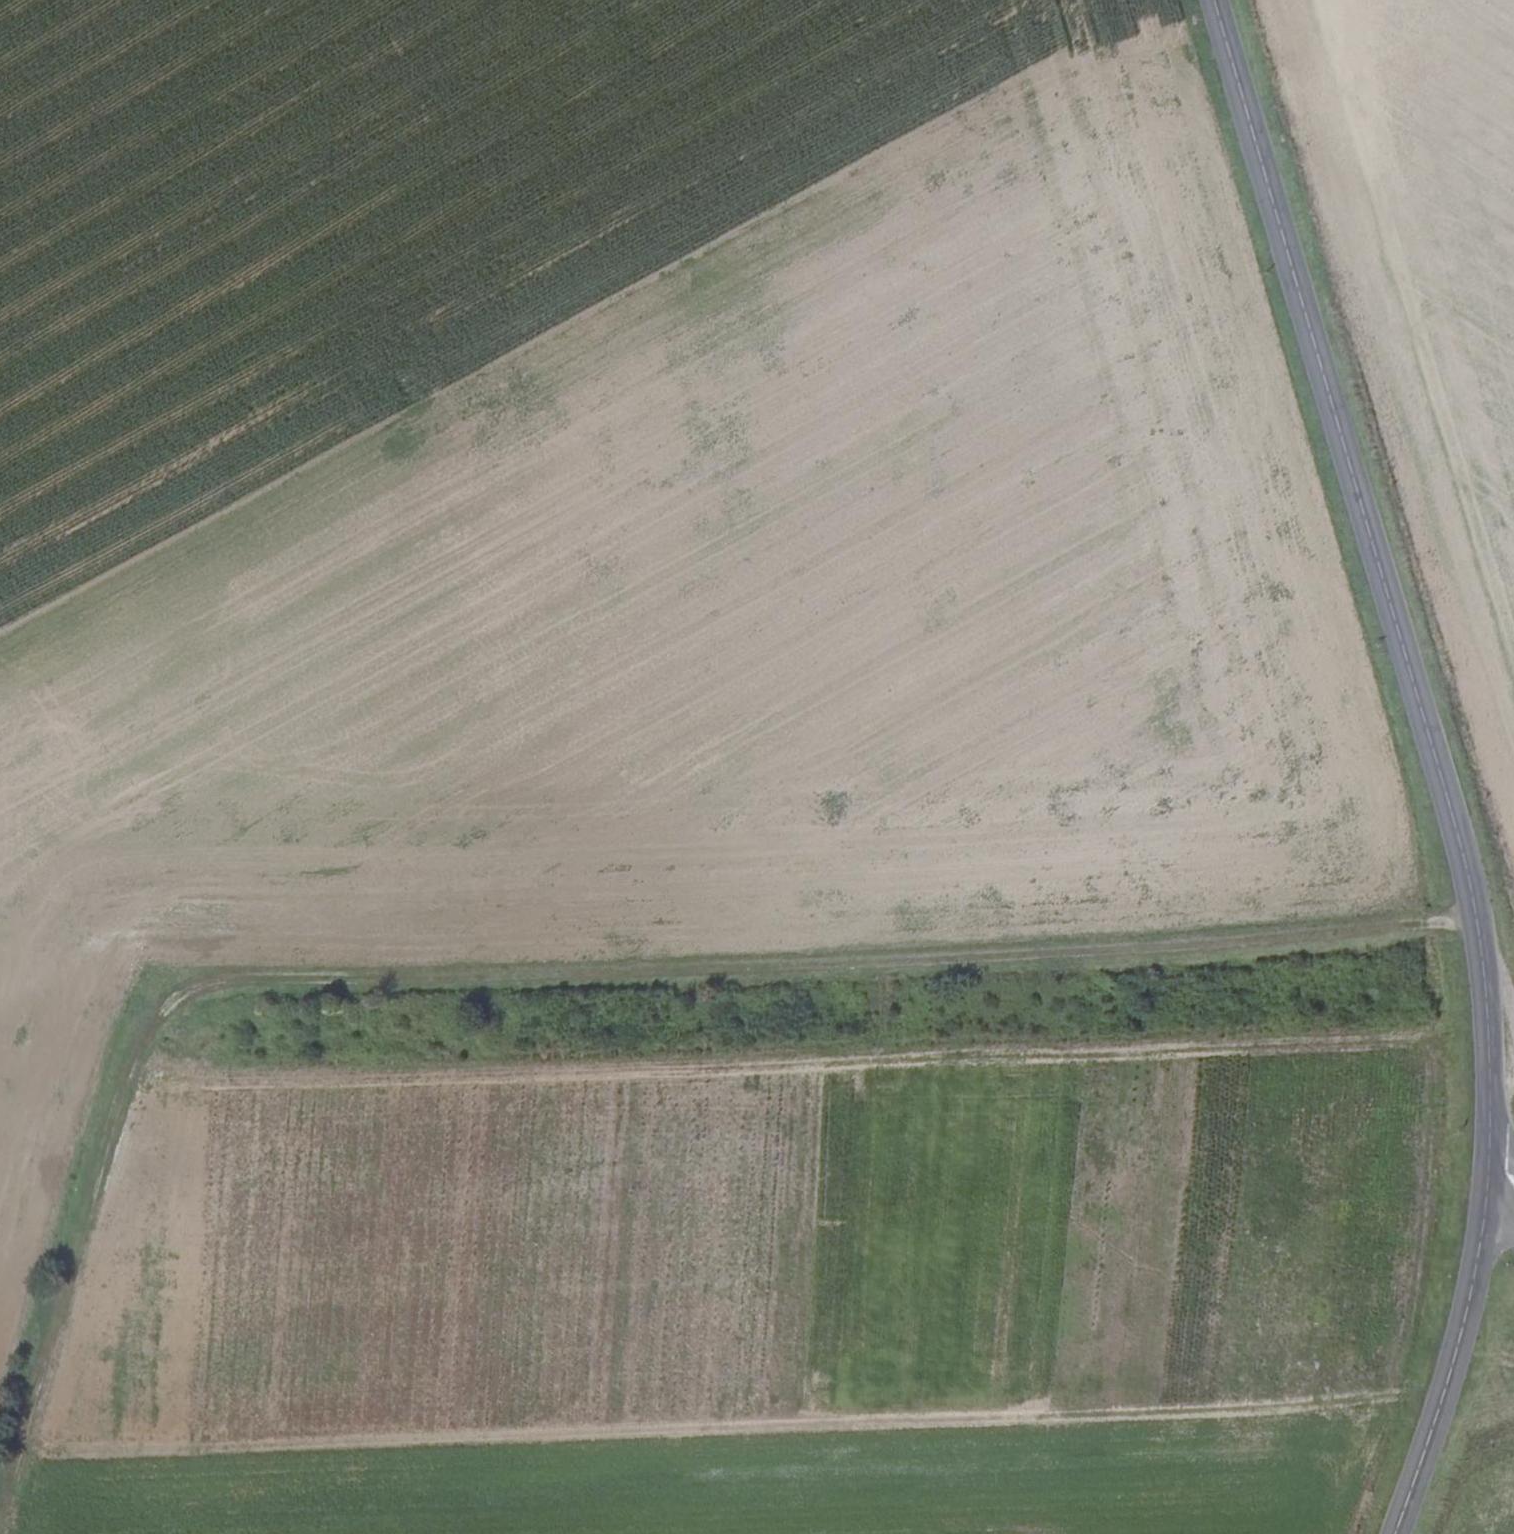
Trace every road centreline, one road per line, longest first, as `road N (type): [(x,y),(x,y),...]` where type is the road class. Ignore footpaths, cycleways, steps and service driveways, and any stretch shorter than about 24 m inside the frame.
road 1 (track): [(0,1497),(107,1120),(157,1022),(214,977),(1224,941),(1475,916)]
road 2 (tertiary): [(1211,0),(1475,916),(1490,1132)]
road 3 (tertiary): [(1486,1207),(1469,1306),(1395,1533)]

